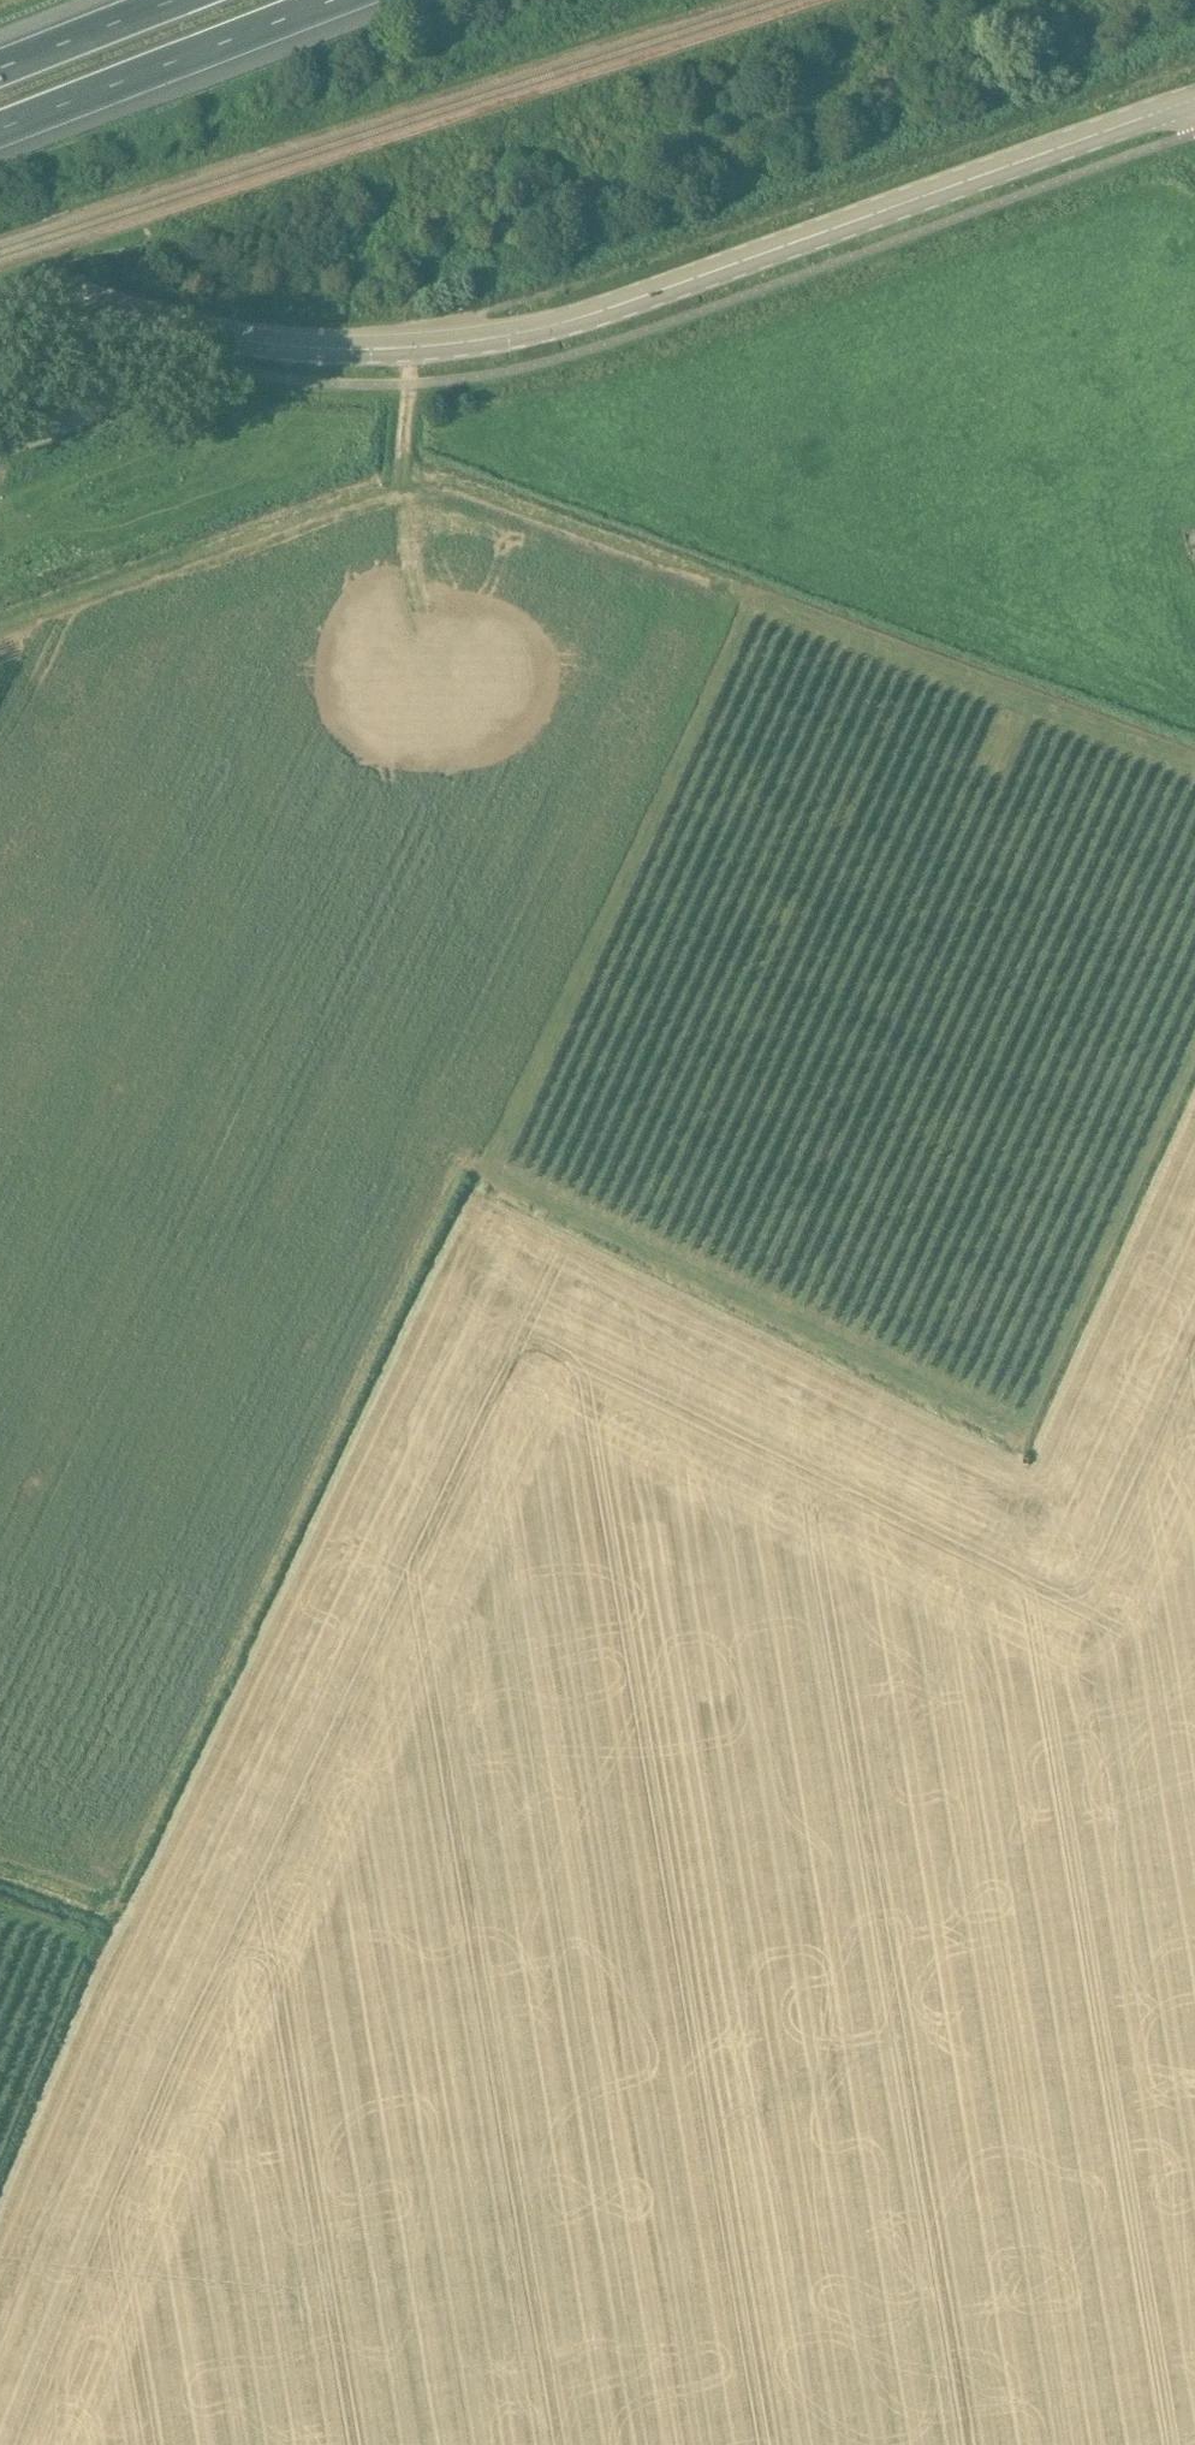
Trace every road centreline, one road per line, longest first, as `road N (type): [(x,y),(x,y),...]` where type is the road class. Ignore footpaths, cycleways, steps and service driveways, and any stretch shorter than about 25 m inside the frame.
road 1 (secondary): [(146,321),(324,351),(429,348),(699,274),(1194,106)]
road 2 (motorway): [(0,129),(333,0)]
road 3 (unclassified): [(146,321),(112,393),(86,419),(0,451)]
road 4 (motorway): [(176,0),(0,69)]
road 5 (secondary): [(0,270),(146,321)]

